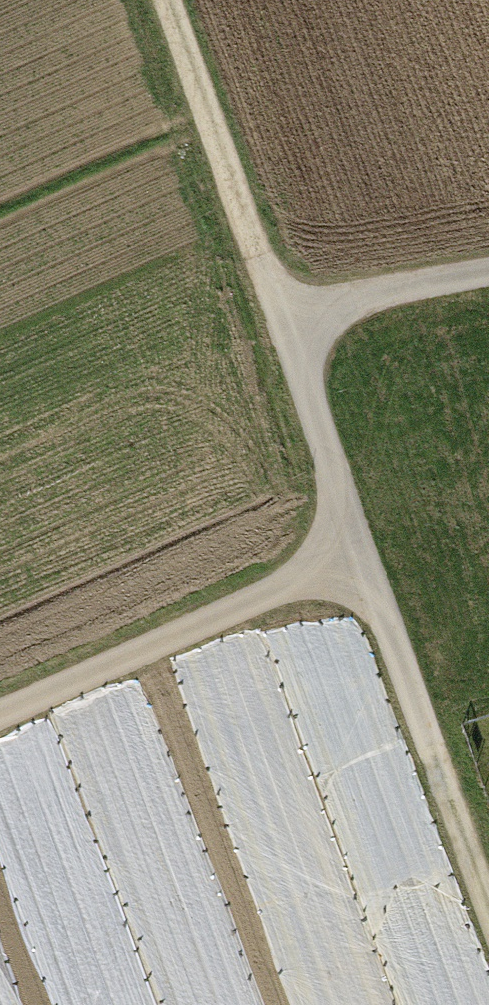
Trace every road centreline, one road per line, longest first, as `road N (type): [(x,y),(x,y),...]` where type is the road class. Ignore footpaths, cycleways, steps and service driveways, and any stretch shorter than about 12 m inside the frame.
road 1 (track): [(283,310),(355,551),(488,924)]
road 2 (track): [(0,712),(355,551)]
road 3 (track): [(180,0),(283,310)]
road 4 (track): [(488,274),(283,310)]

